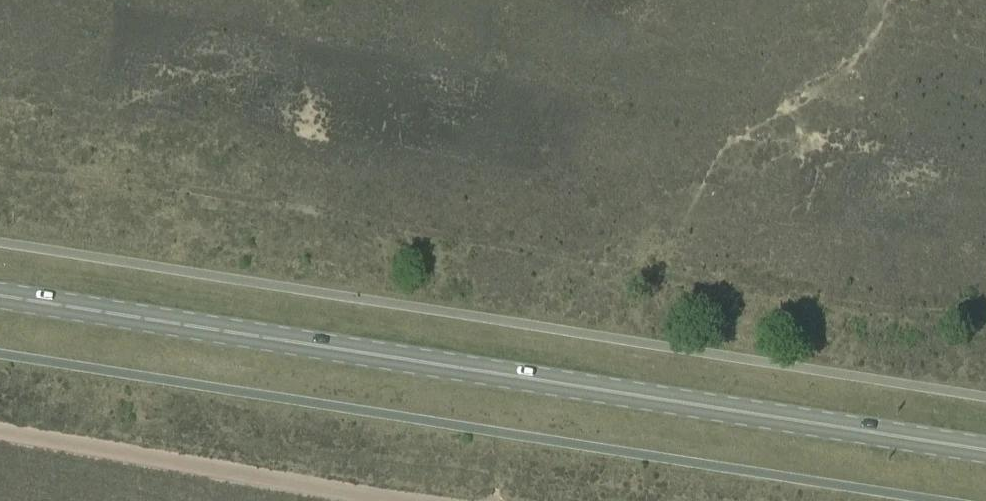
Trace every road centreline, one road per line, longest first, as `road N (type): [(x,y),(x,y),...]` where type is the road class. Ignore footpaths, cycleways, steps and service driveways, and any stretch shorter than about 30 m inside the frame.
road 1 (track): [(985,324),(0,162)]
road 2 (primary): [(985,449),(0,296)]
road 3 (track): [(399,500),(0,433)]

